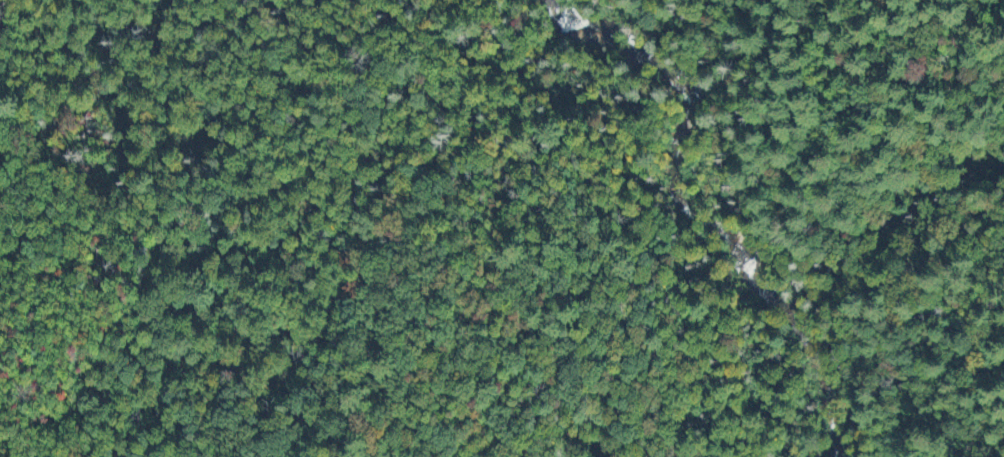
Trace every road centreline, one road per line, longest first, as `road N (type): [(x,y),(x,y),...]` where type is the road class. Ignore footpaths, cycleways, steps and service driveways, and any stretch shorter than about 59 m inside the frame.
road 1 (track): [(421,0),(441,16),(432,74),(542,110),(602,181),(661,331),(677,425),(692,456)]
road 2 (track): [(441,79),(451,109),(539,225),(542,286),(524,364),(489,429),(460,456)]

